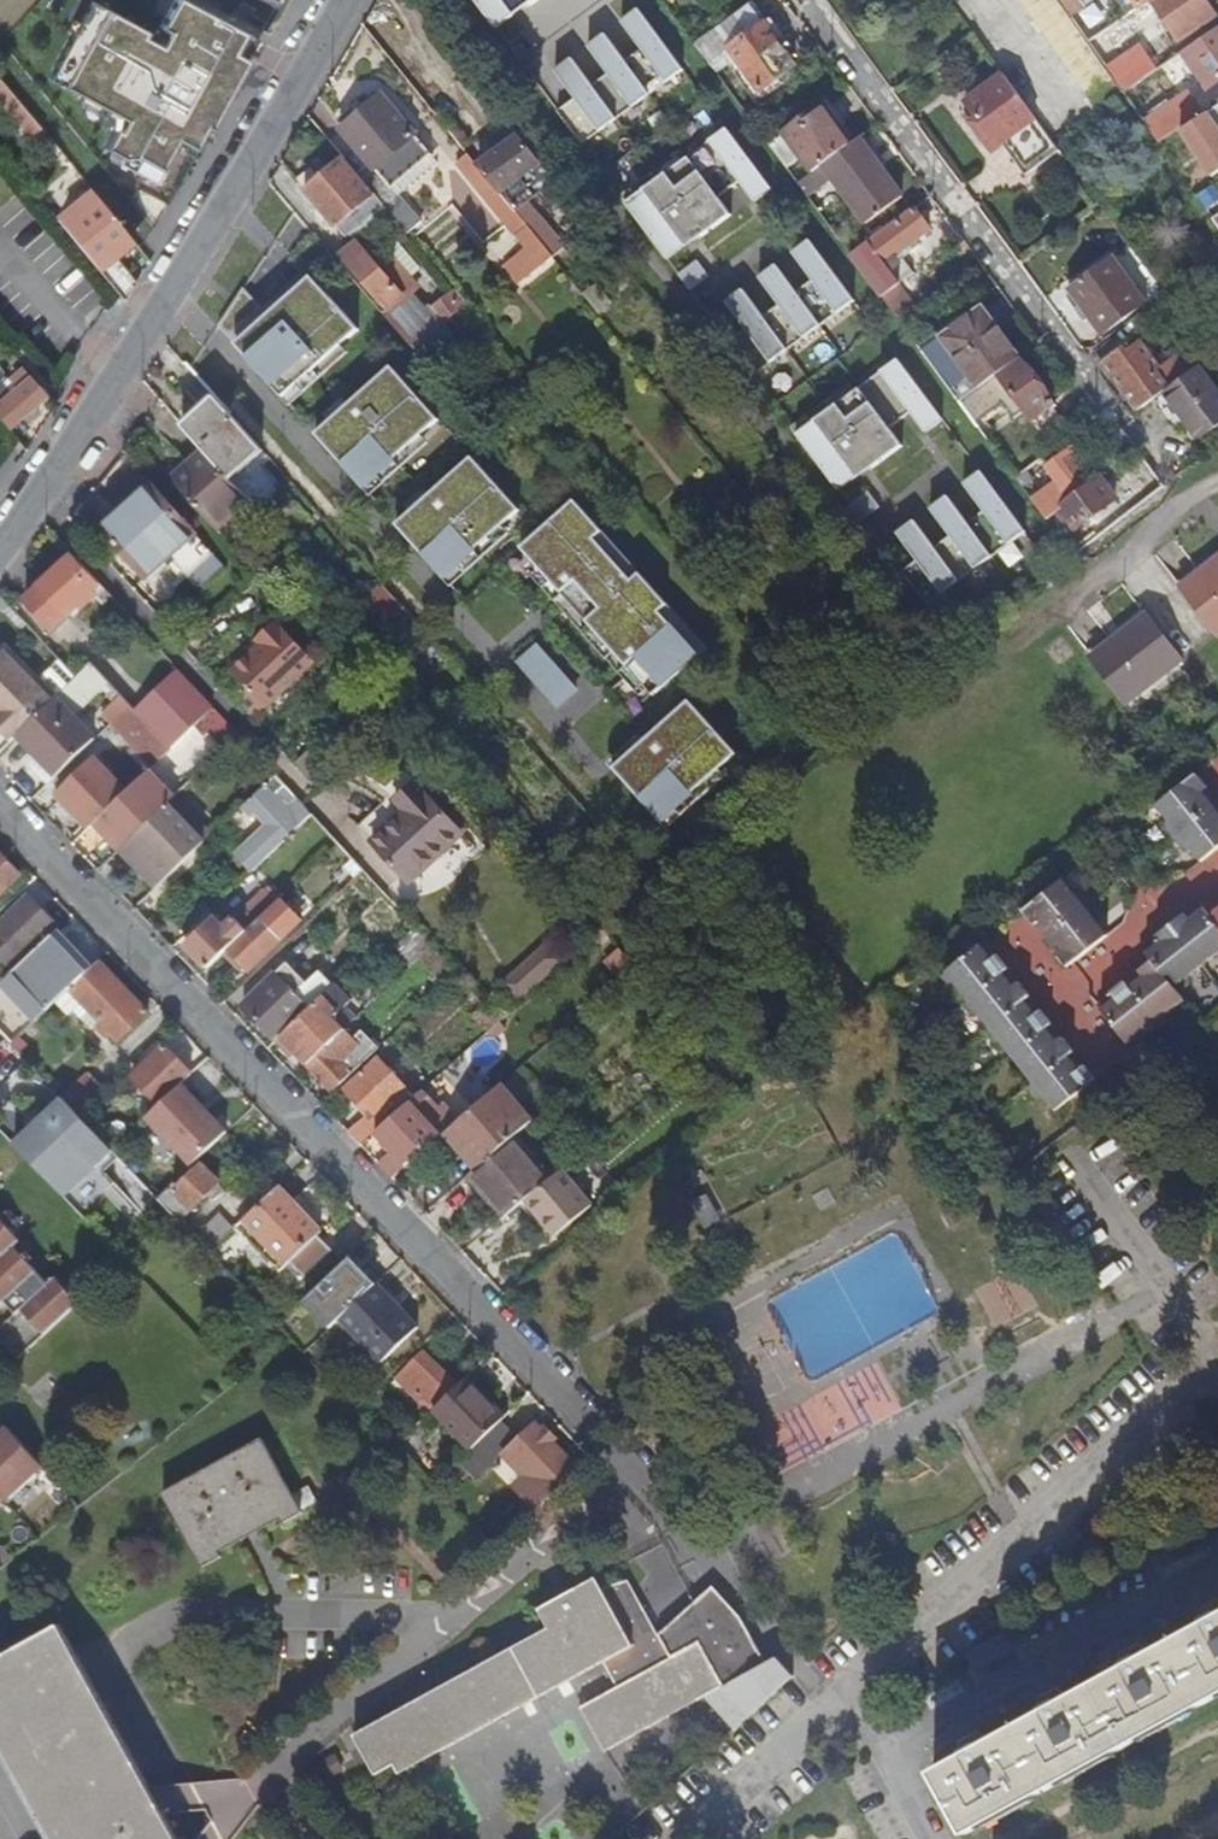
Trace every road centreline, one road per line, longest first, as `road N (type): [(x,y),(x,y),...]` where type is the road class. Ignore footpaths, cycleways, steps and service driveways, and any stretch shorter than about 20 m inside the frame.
road 1 (residential): [(702,1547),(634,1465),(0,803)]
road 2 (residential): [(570,744),(171,285)]
road 3 (residential): [(1116,419),(808,0)]
road 4 (residential): [(42,485),(348,837)]
road 5 (residential): [(890,1748),(1217,1569)]
road 6 (residential): [(171,285),(344,0)]
road 7 (residential): [(1217,1356),(1073,1156)]
road 8 (residential): [(42,485),(171,285)]
road 9 (residential): [(960,0),(1048,122)]

